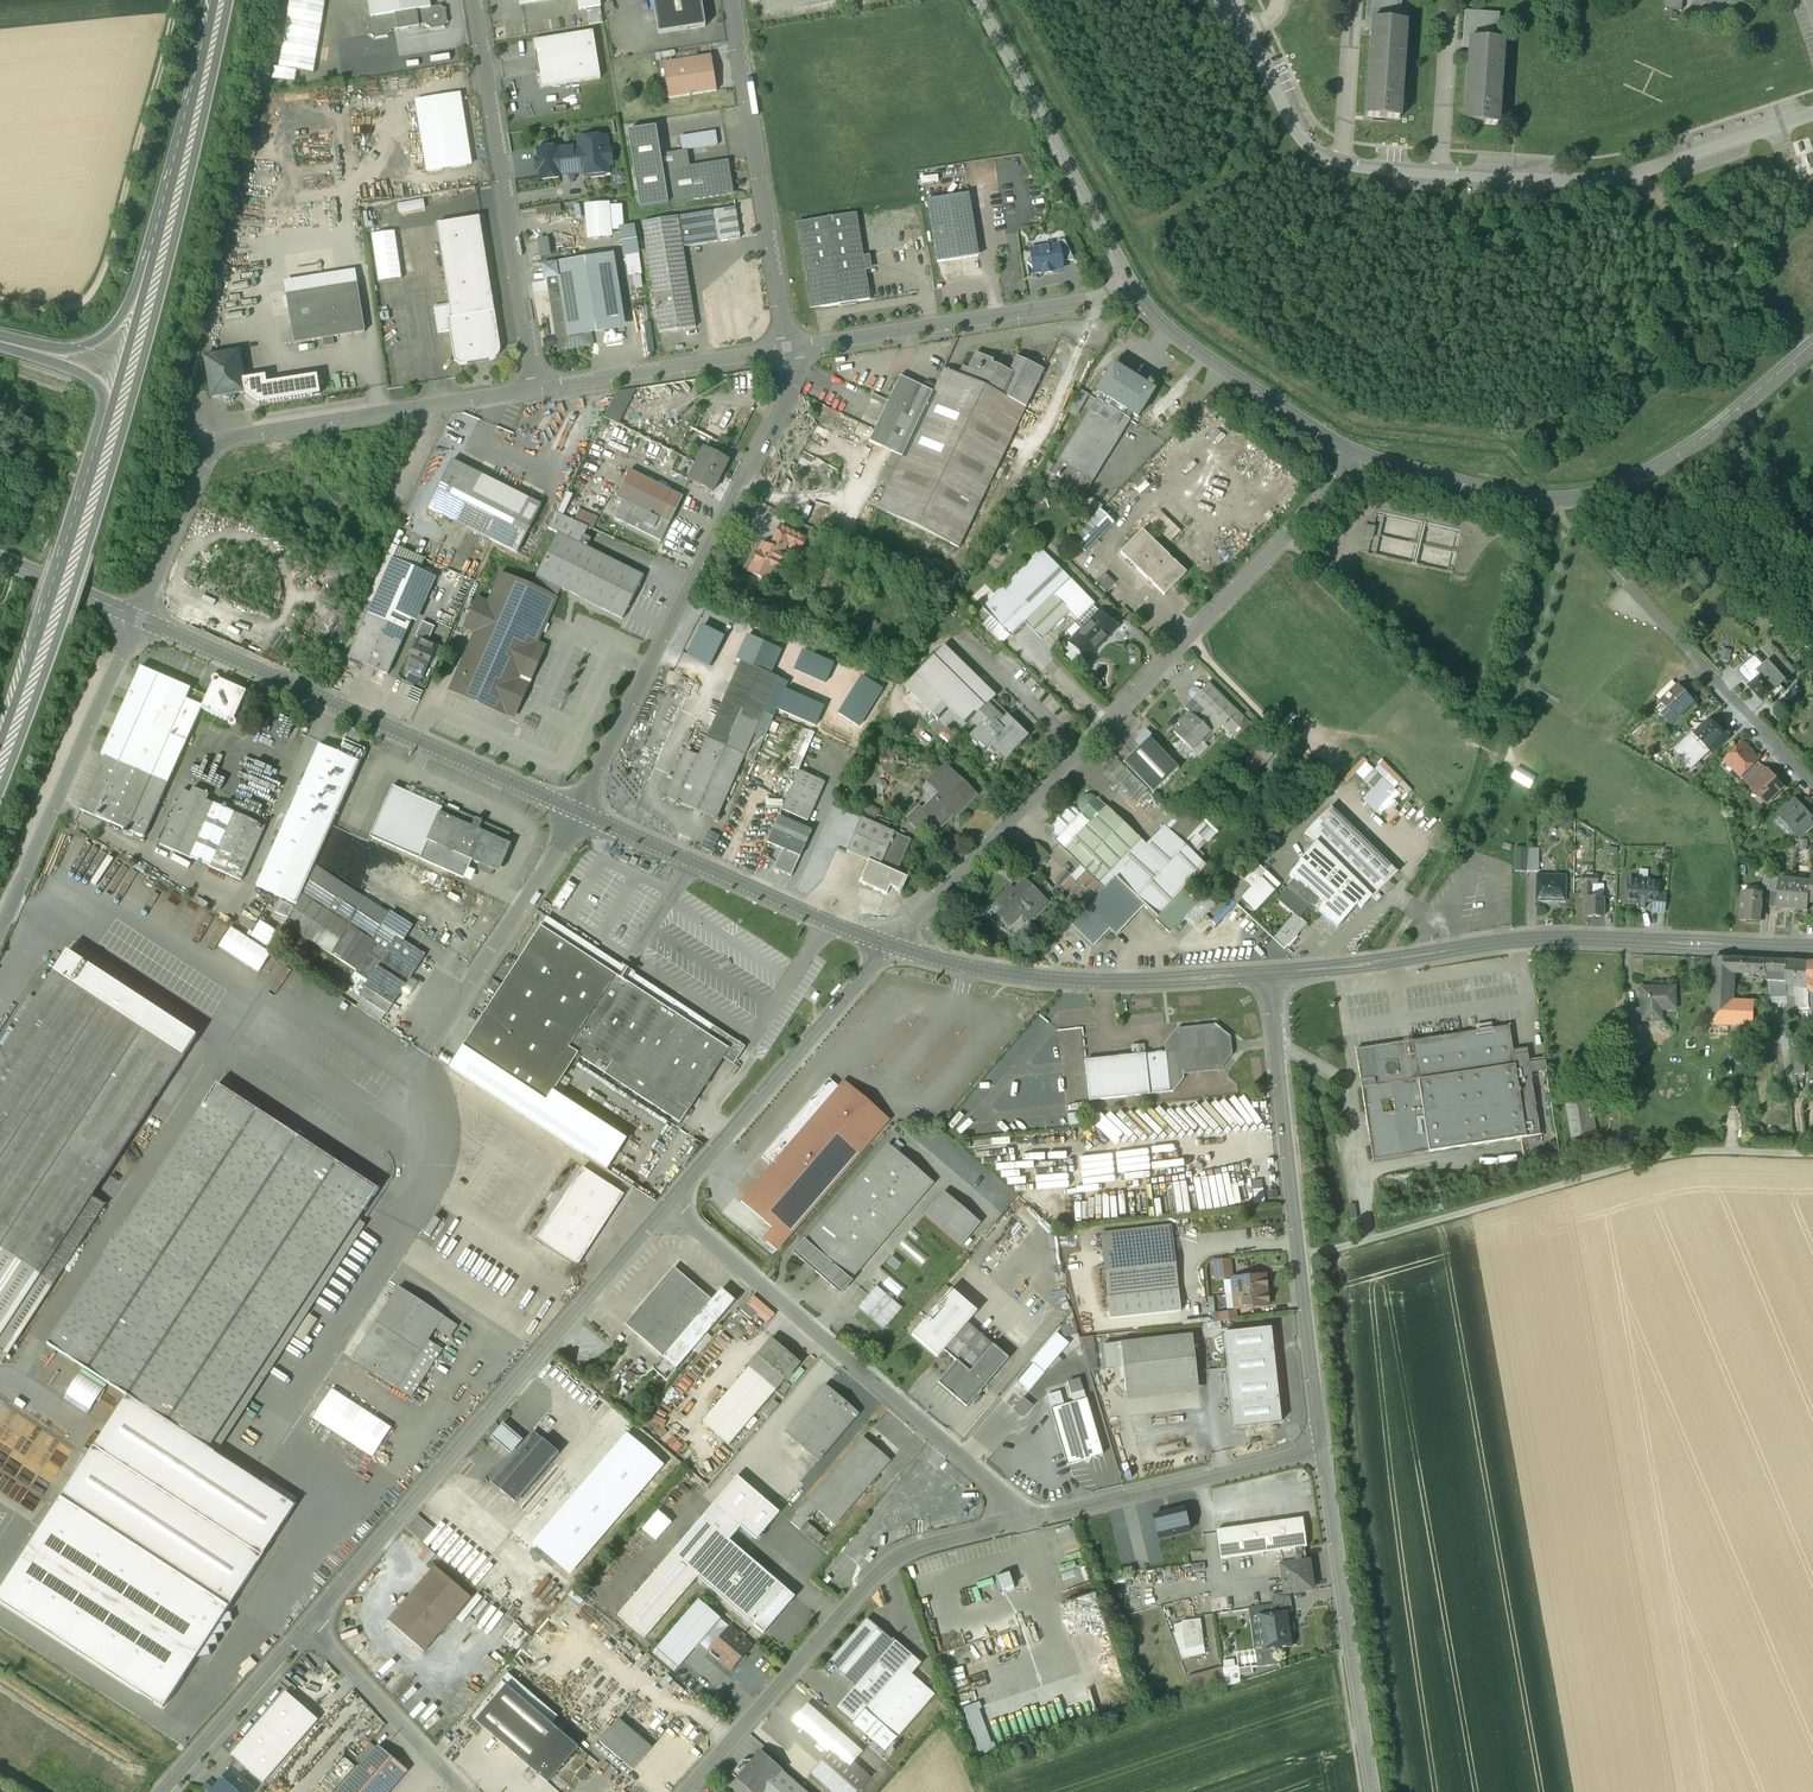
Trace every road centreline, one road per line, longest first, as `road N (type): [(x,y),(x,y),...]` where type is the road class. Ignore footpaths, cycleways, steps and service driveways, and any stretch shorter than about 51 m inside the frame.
road 1 (residential): [(1363,456),(890,948)]
road 2 (unclassified): [(670,1204),(309,1622)]
road 3 (residential): [(1812,947),(1518,939),(1269,974)]
road 4 (track): [(1812,1154),(1665,1155),(1299,1258)]
road 5 (unclassified): [(139,618),(198,459),(212,445),(537,389)]
road 6 (residential): [(573,811),(778,406),(789,349)]
road 7 (unclassified): [(1324,1452),(1269,974)]
road 8 (residential): [(1016,1524),(1006,1493),(670,1204)]
road 9 (residential): [(573,811),(139,618)]
road 10 (residential): [(682,1791),(884,1565),(1016,1524)]
road 11 (track): [(1572,528),(1484,790),(1415,905)]
road 12 (unclassified): [(475,0),(537,389)]
road 13 (residential): [(1269,974),(1073,982),(971,969),(890,948)]
road 14 (trunk): [(115,417),(0,764)]
road 15 (residential): [(734,0),(789,349)]
road 16 (unclassified): [(789,349),(1132,288)]
road 17 (residential): [(139,618),(0,937)]
road 18 (unclassified): [(1373,1791),(1324,1452)]
road 19 (unclassified): [(890,948),(670,1204)]
road 20 (residential): [(890,948),(584,816)]
road 21 (unclassified): [(978,0),(1132,288)]
road 22 (residential): [(1016,1524),(1324,1452)]
road 23 (unclassified): [(1555,500),(1628,484),(1699,441),(1812,343)]
road 24 (trunk): [(218,0),(150,291)]
road 25 (unclassified): [(1132,288),(1183,342),(1363,456)]
road 26 (residential): [(424,1051),(584,816)]
road 27 (residential): [(1812,782),(1622,580)]
road 28 (track): [(173,0),(106,267)]
road 29 (unclassified): [(537,389),(789,349)]
road 30 (residential): [(464,1791),(309,1622)]
road 31 (unclassified): [(309,1622),(160,1791)]
road 32 (unclassified): [(1363,456),(1518,500),(1555,500)]
road 33 (track): [(1324,781),(1187,638)]
road 34 (trunk): [(150,291),(113,333),(86,349),(0,338)]
road 35 (residential): [(139,618),(0,561)]
road 36 (trunk): [(0,347),(94,378),(115,417)]
road 37 (trunk): [(150,291),(115,417)]
road 38 (track): [(0,299),(76,309),(106,267)]

